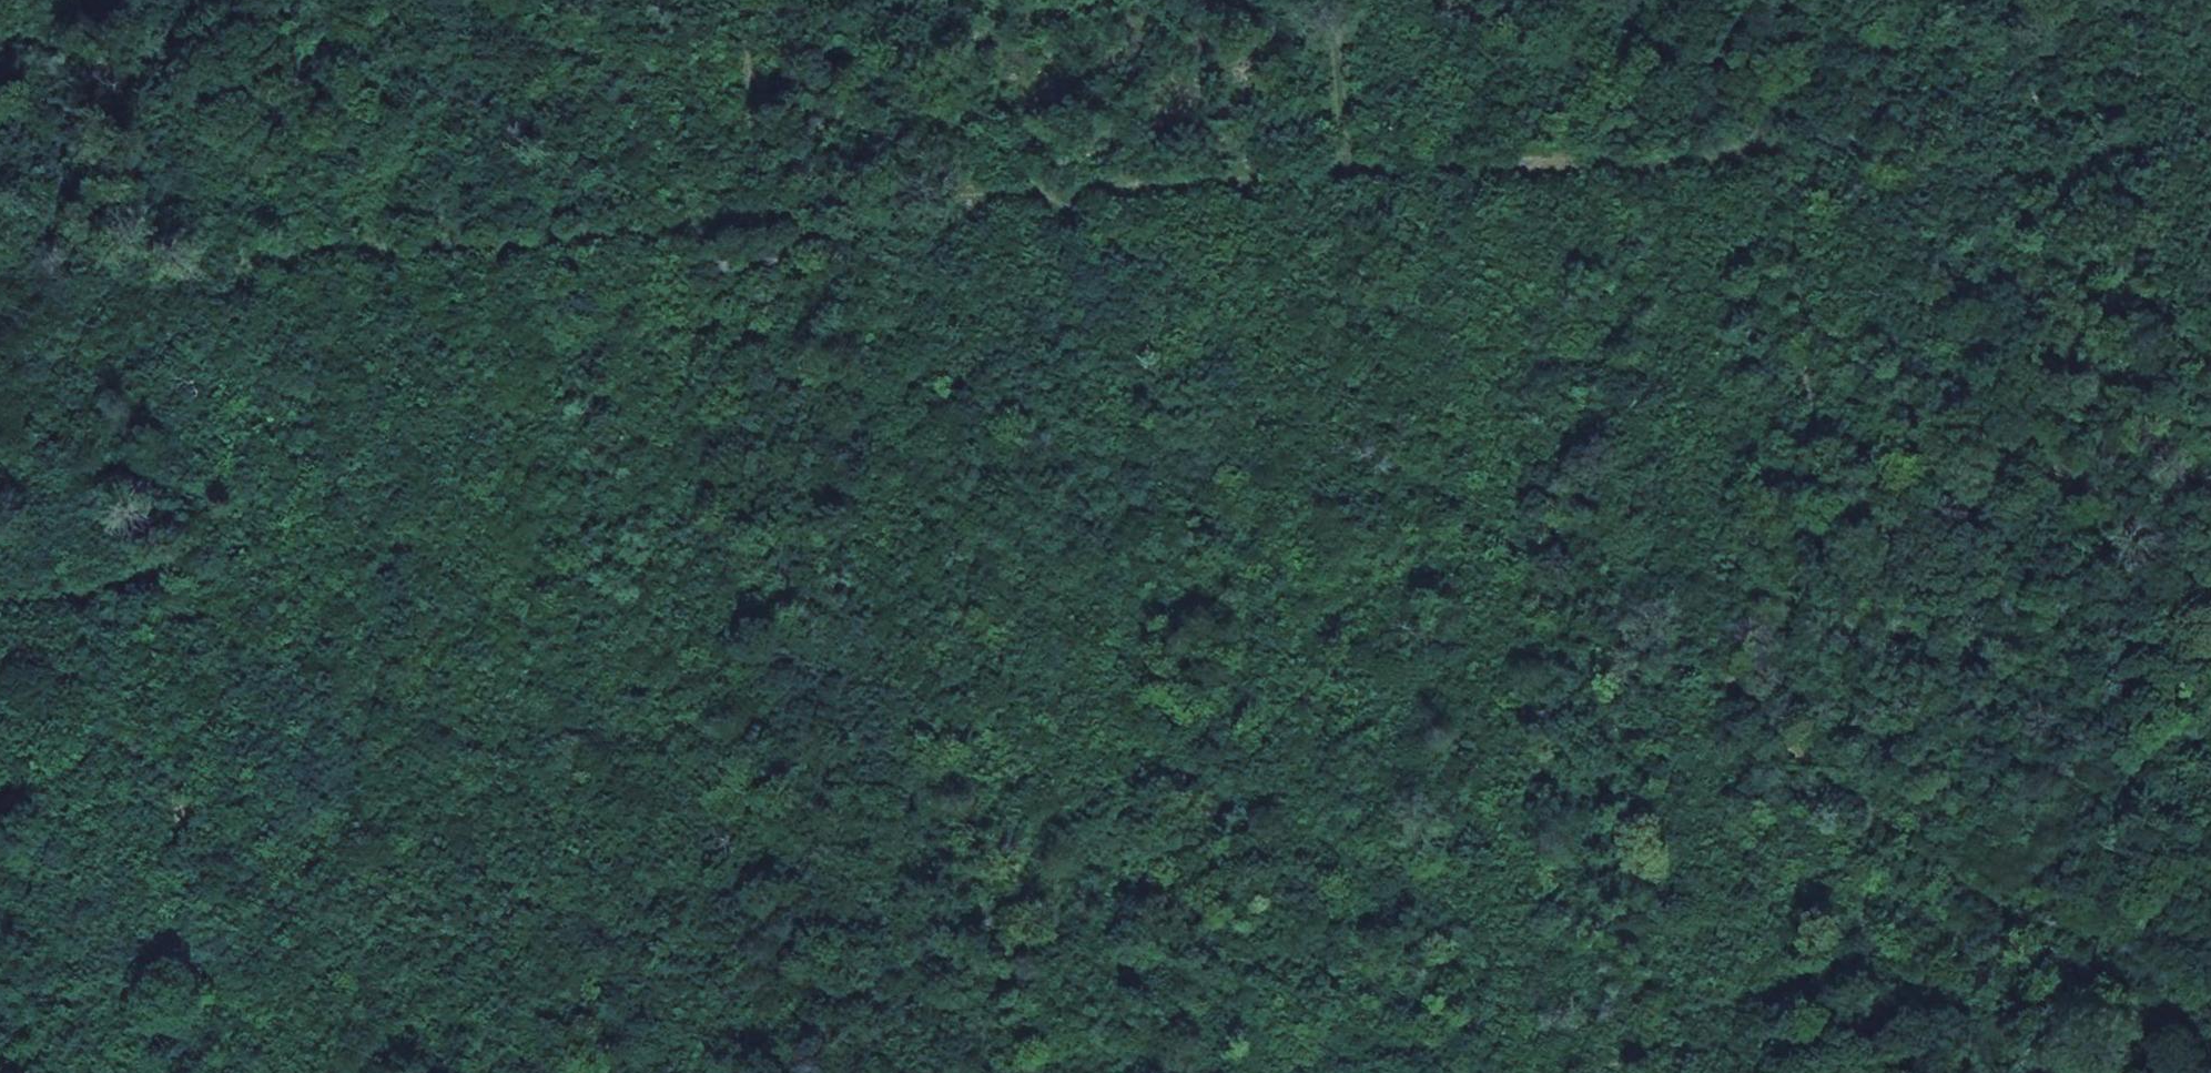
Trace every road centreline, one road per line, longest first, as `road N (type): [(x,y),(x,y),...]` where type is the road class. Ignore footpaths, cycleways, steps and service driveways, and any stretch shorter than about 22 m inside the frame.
road 1 (track): [(908,0),(1048,196),(1203,306),(1542,573),(1865,799),(1861,1072)]
road 2 (track): [(0,950),(27,862),(149,578),(209,377),(234,261),(232,0)]
road 3 (track): [(2210,1046),(1865,799)]

